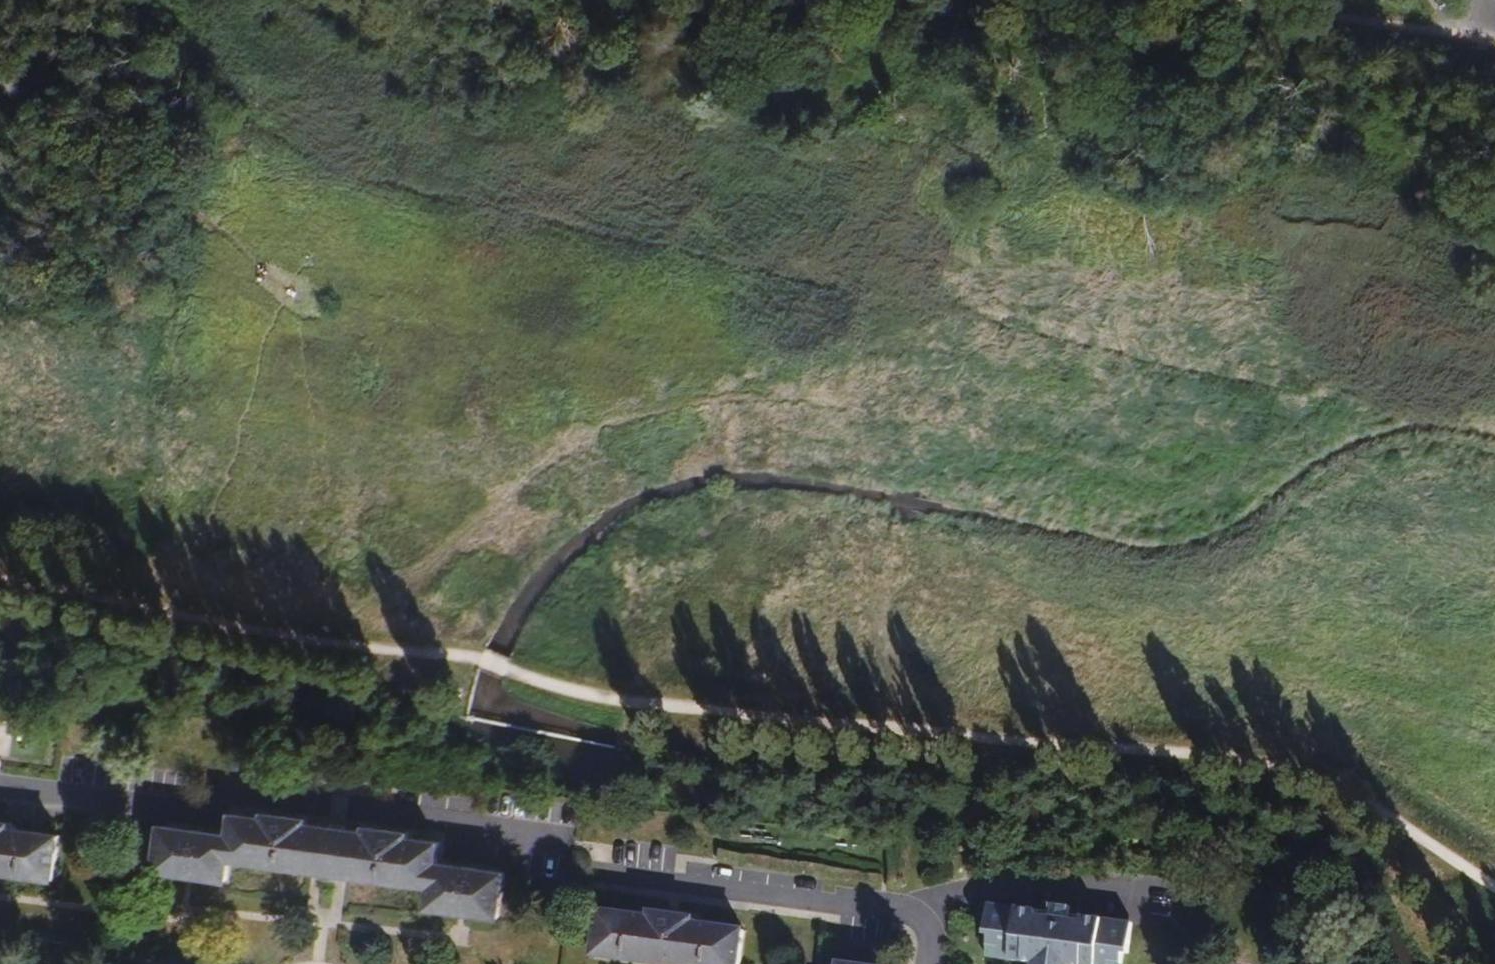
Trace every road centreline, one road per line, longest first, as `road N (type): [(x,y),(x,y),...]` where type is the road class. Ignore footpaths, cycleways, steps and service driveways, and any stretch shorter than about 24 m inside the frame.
road 1 (track): [(508,668),(626,702),(1246,757),(1336,788),(1494,888)]
road 2 (track): [(0,575),(240,627),(482,659)]

